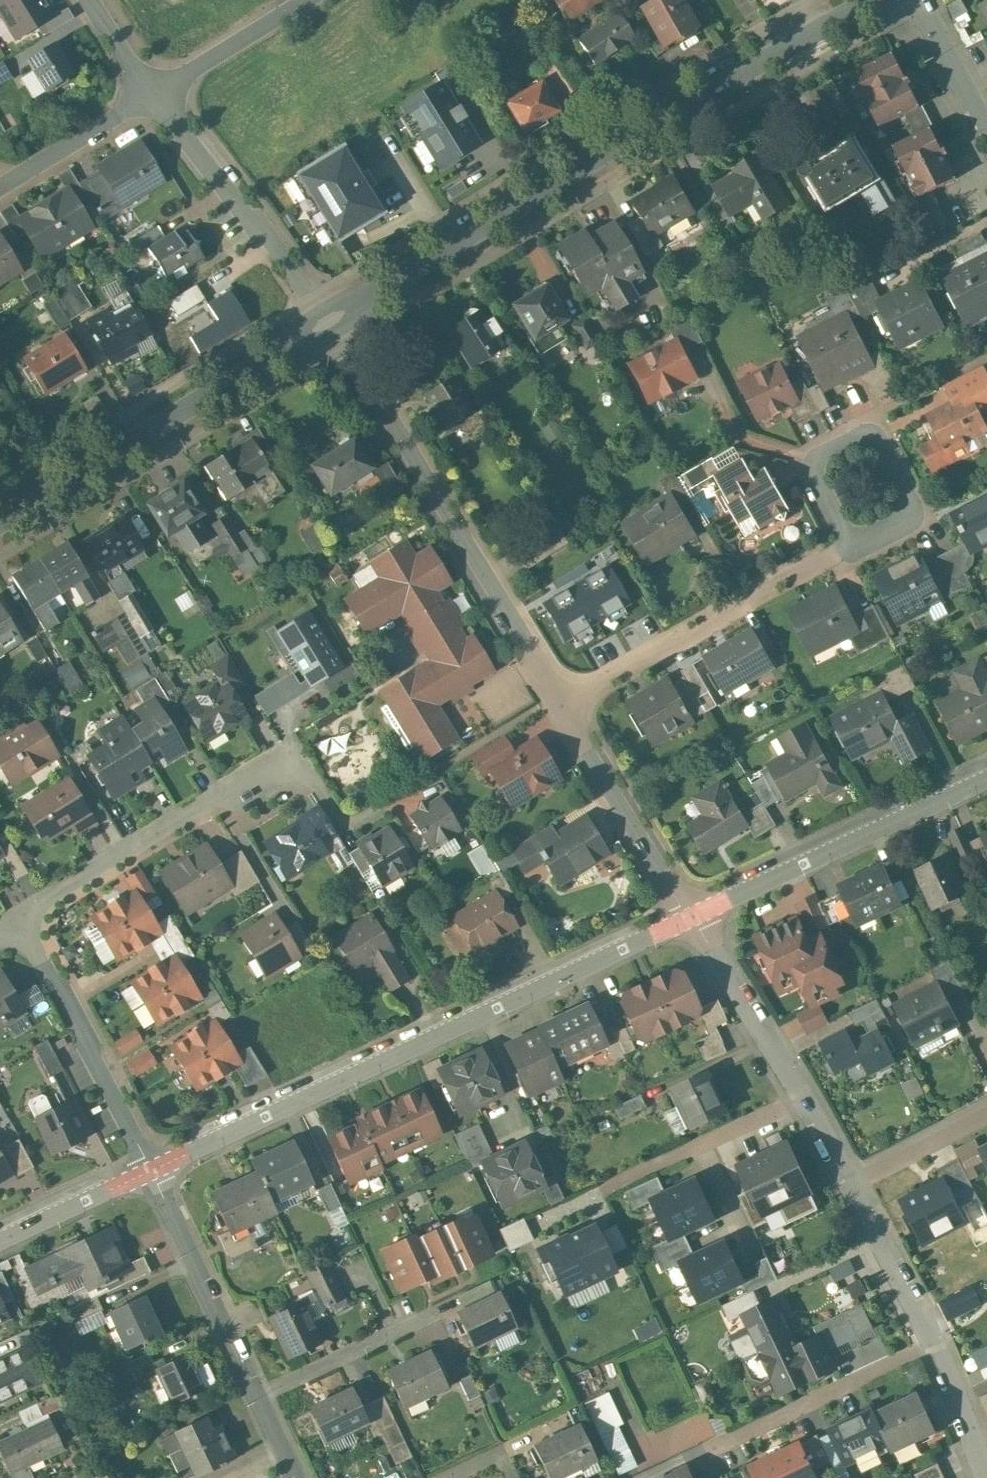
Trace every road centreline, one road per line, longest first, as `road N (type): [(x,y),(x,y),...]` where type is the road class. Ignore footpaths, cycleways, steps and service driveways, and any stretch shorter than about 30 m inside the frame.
road 1 (tertiary): [(328,320),(868,0)]
road 2 (residential): [(986,1467),(933,1342),(849,1182),(692,914)]
road 3 (residential): [(692,914),(151,1171)]
road 4 (residential): [(563,707),(328,320)]
road 5 (residential): [(20,920),(295,757),(340,830),(379,808)]
road 6 (tertiary): [(0,520),(328,320)]
road 7 (residential): [(299,1477),(151,1171)]
road 8 (residential): [(850,545),(563,707)]
road 9 (residential): [(986,777),(692,914)]
road 10 (residential): [(328,320),(152,93)]
road 11 (residential): [(151,1171),(20,920)]
road 12 (residential): [(850,545),(805,459),(875,425),(917,511)]
road 13 (residential): [(692,914),(563,707)]
road 14 (residential): [(152,93),(303,0)]
road 15 (residential): [(152,93),(0,184)]
road 16 (residential): [(151,1171),(0,1240)]
road 17 (residential): [(920,0),(986,134)]

